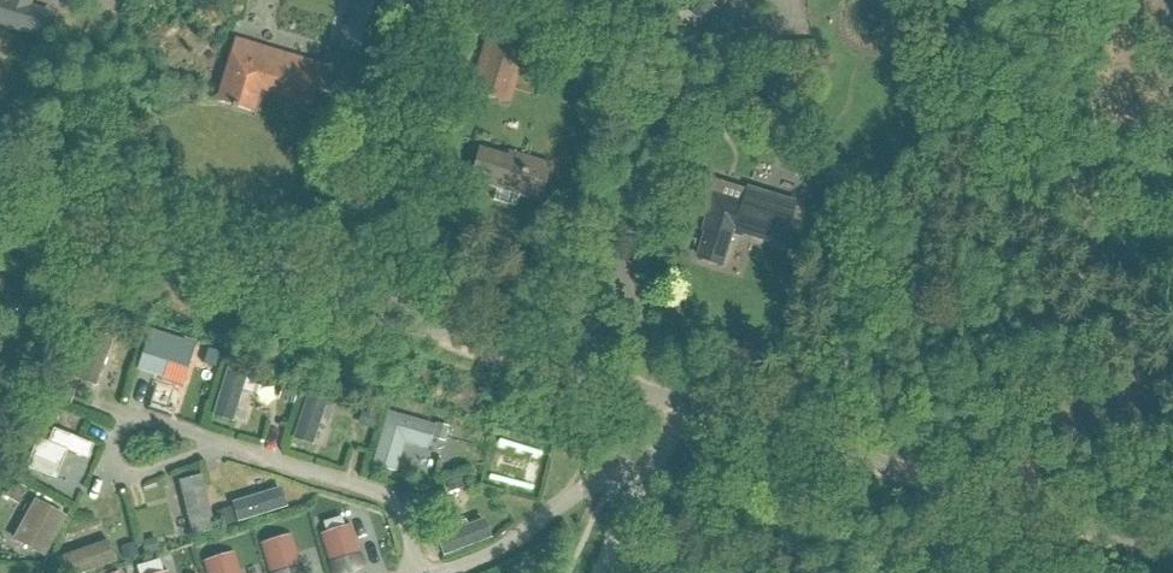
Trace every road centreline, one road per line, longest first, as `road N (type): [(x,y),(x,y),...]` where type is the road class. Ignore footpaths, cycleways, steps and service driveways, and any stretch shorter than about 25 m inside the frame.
road 1 (tertiary): [(686,407),(0,192)]
road 2 (tertiary): [(1172,557),(686,407)]
road 3 (unclassified): [(686,407),(611,550)]

